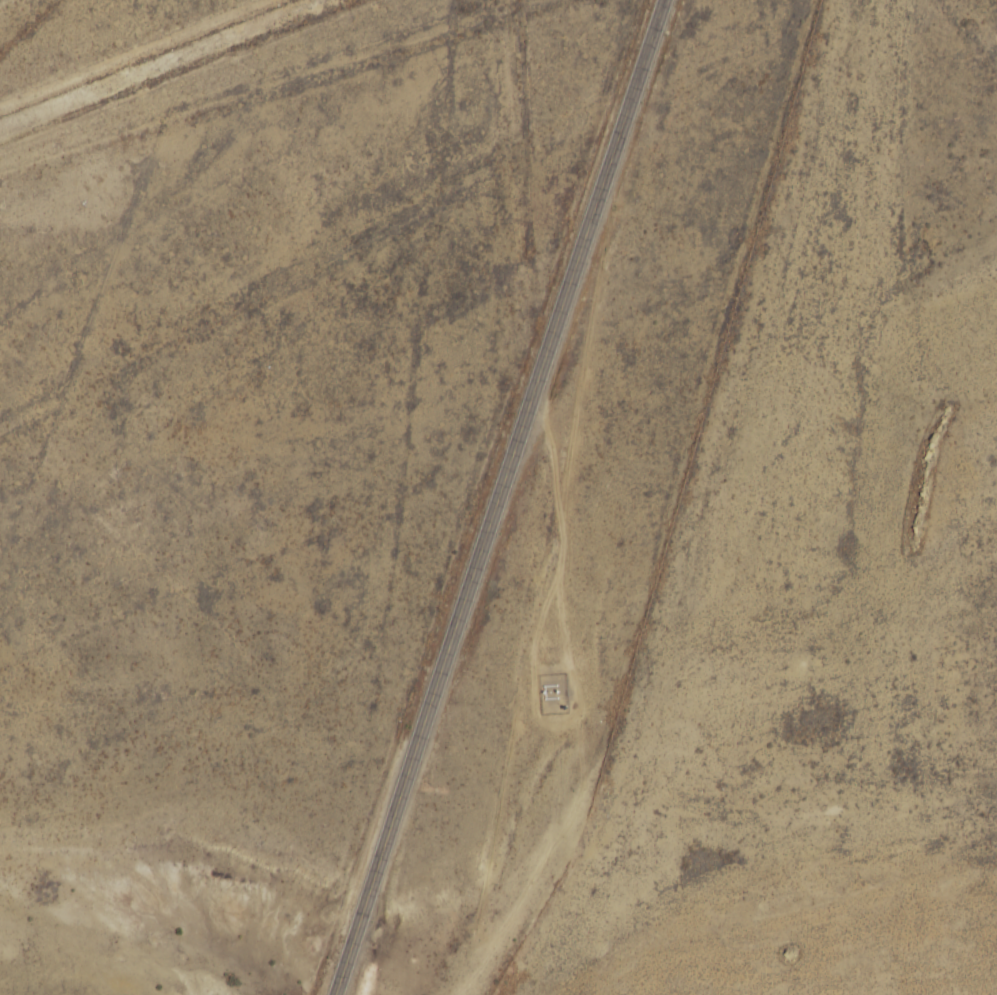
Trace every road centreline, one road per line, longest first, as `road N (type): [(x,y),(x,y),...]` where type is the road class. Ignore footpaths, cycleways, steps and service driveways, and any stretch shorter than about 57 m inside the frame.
road 1 (secondary): [(668,0),(337,994)]
road 2 (track): [(0,131),(325,0)]

